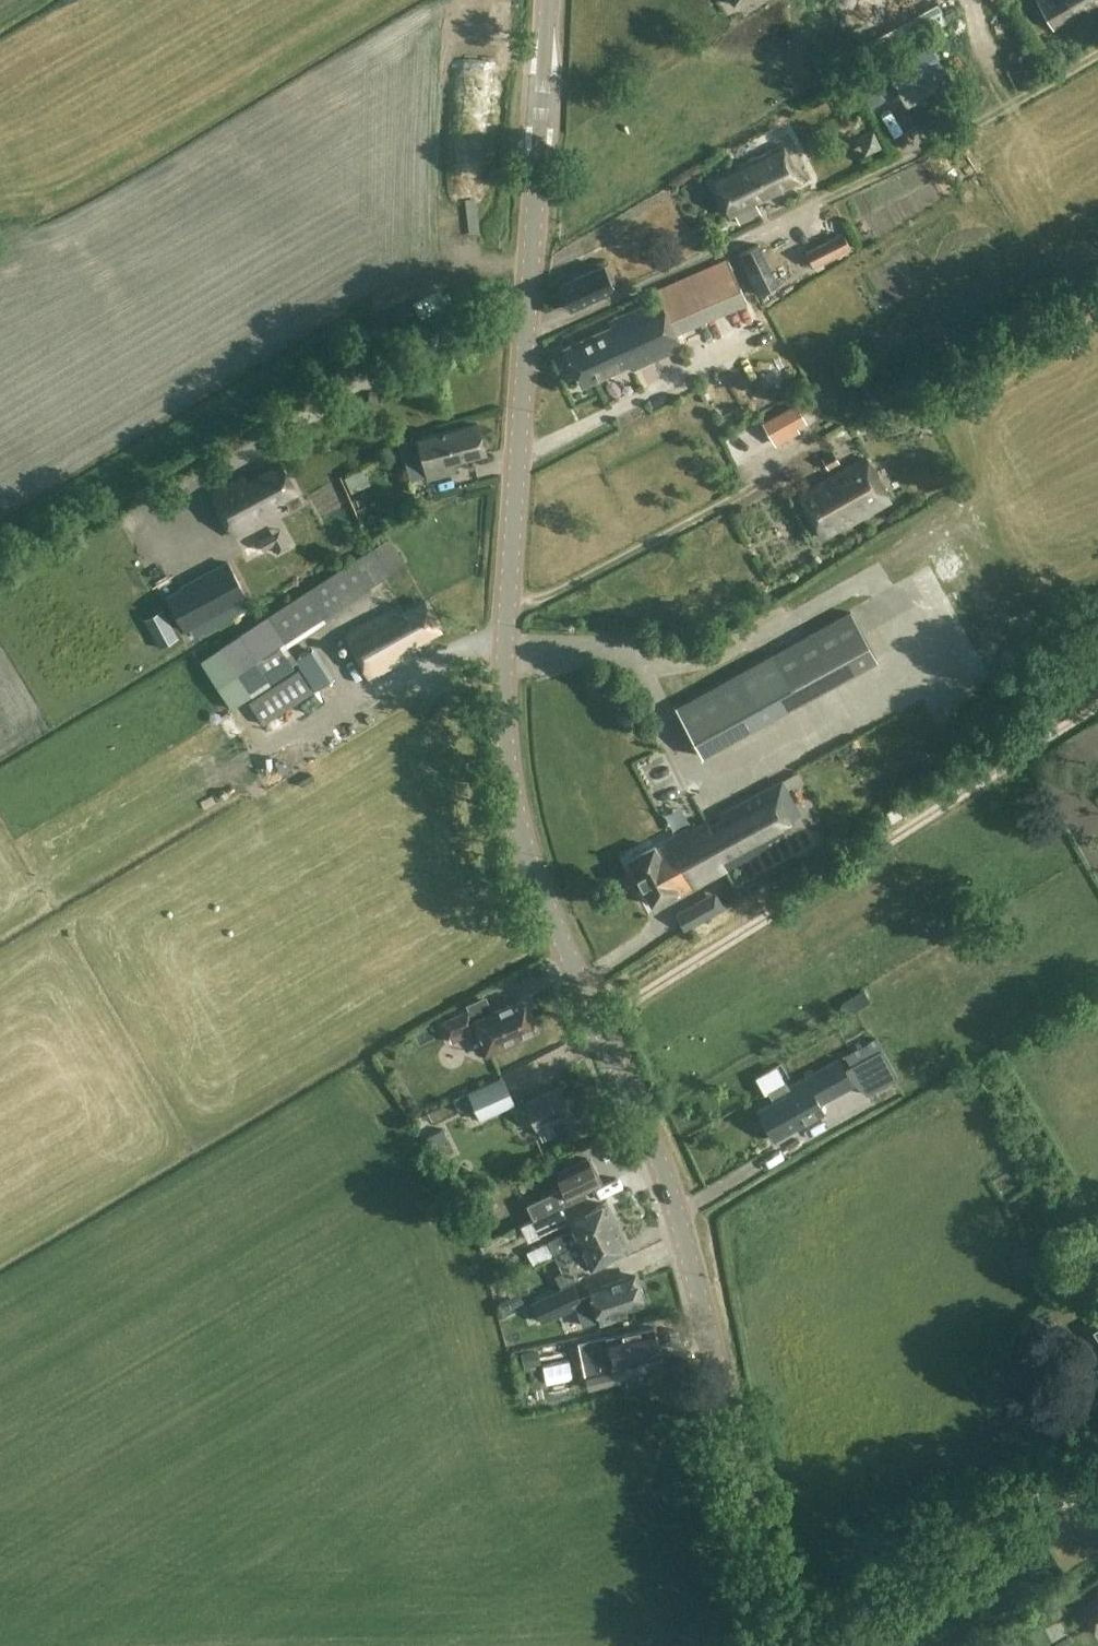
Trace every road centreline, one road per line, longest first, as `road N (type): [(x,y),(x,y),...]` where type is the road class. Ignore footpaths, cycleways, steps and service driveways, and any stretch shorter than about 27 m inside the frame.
road 1 (tertiary): [(773,1645),(676,1216),(534,881),(510,791),(505,645),(550,0)]
road 2 (track): [(505,645),(451,651),(256,752)]

